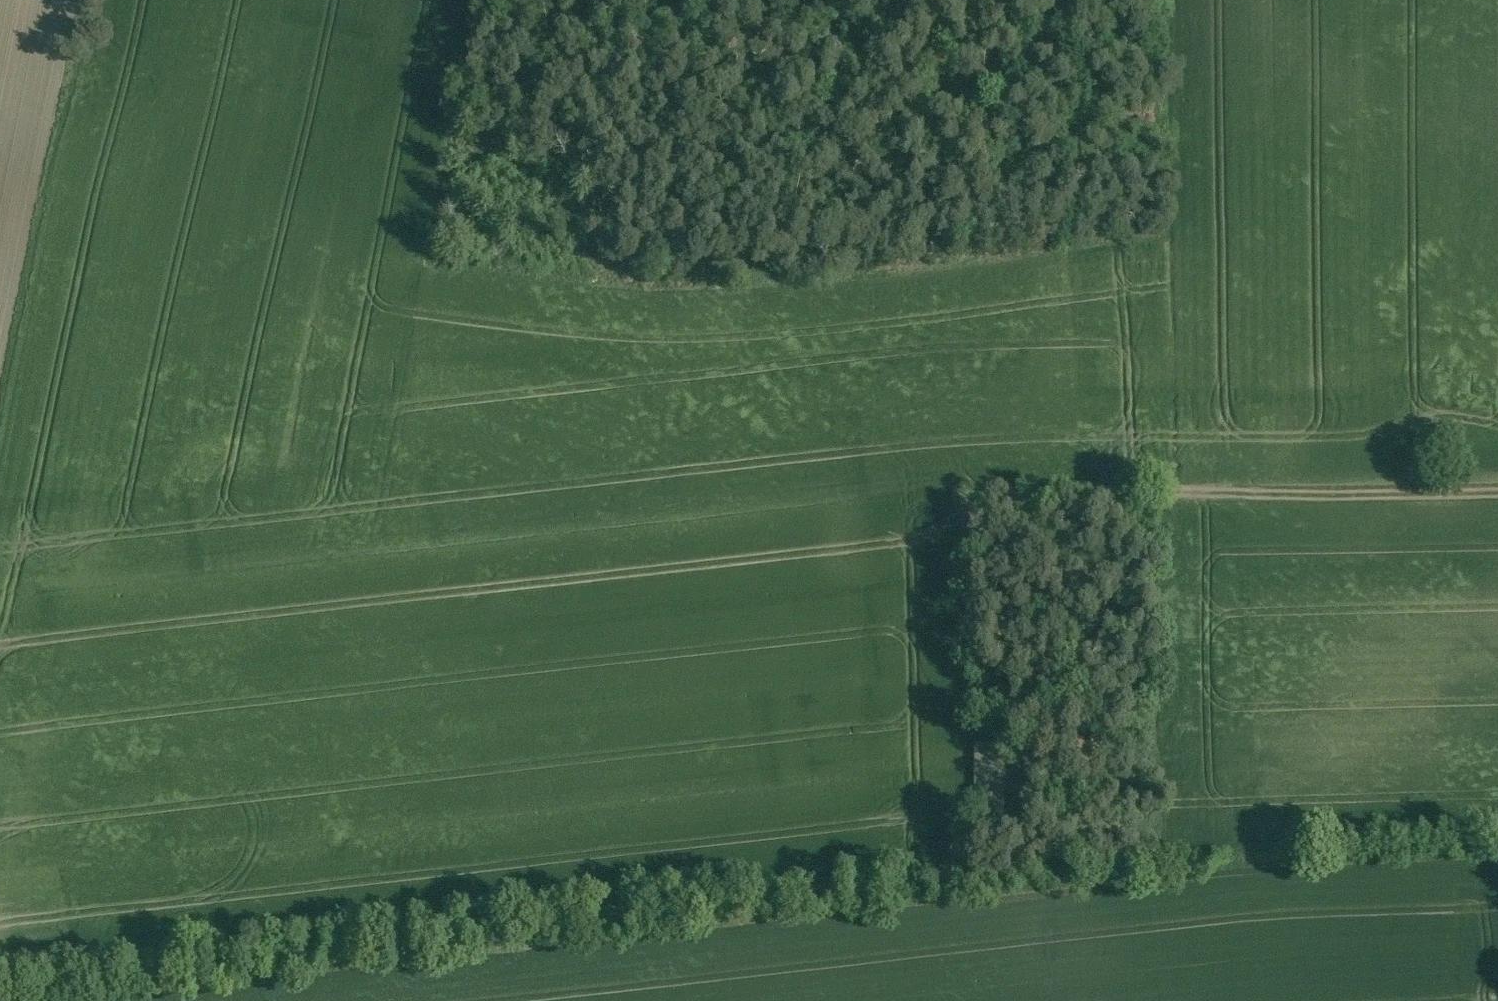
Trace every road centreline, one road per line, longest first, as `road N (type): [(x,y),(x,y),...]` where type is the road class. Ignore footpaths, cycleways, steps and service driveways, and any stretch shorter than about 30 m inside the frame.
road 1 (track): [(1497,484),(1196,488)]

